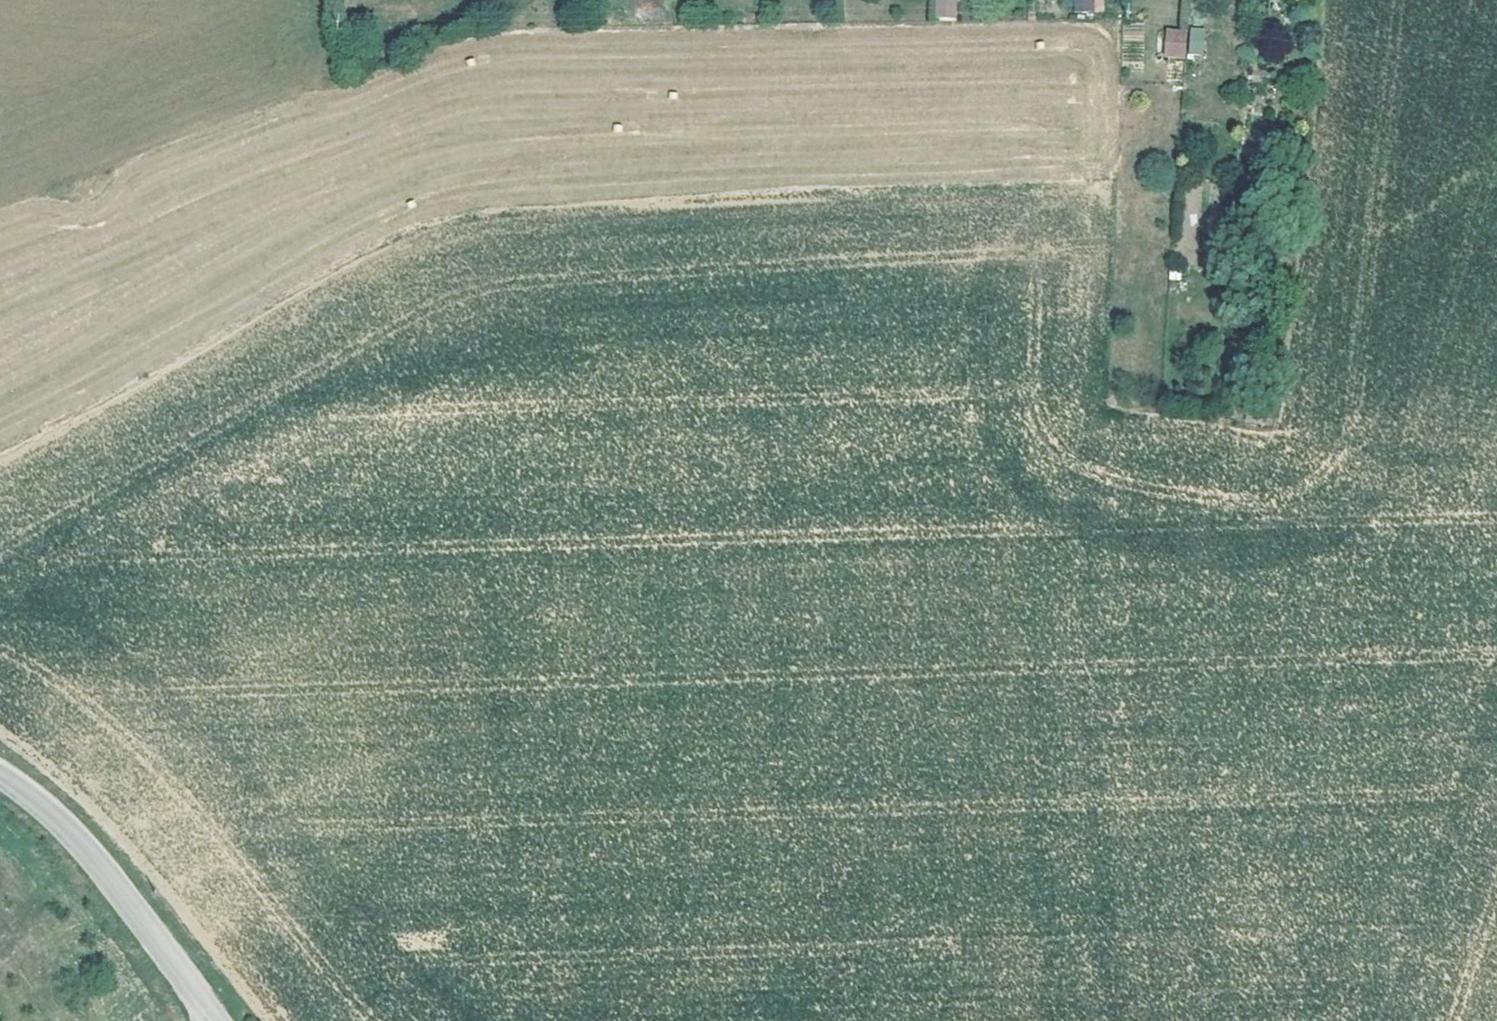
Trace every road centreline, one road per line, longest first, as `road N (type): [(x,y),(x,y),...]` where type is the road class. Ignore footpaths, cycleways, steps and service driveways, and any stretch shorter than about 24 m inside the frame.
road 1 (unclassified): [(0,782),(80,853),(212,1020)]

